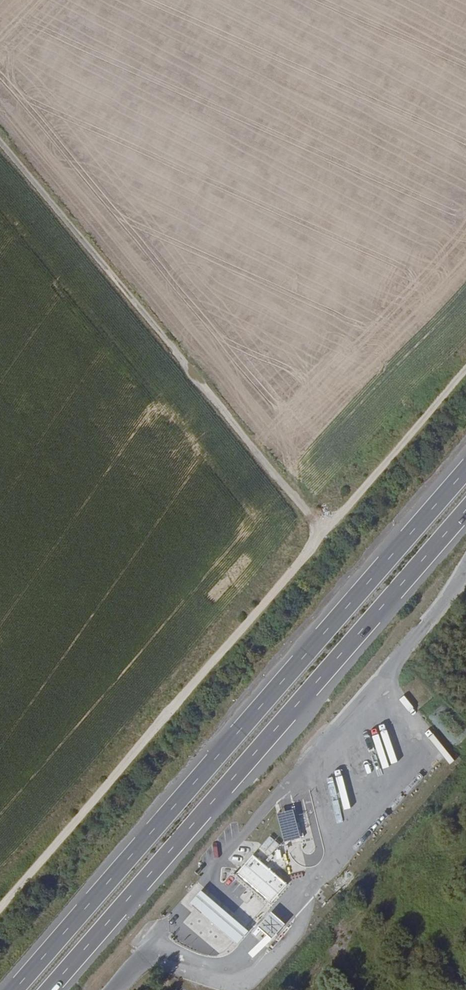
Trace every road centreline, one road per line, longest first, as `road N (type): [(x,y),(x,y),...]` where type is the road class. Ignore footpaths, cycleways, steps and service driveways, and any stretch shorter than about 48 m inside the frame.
road 1 (track): [(0,908),(465,372)]
road 2 (trunk): [(465,475),(17,989)]
road 3 (trunk): [(51,989),(465,514)]
road 4 (track): [(326,529),(0,141)]

